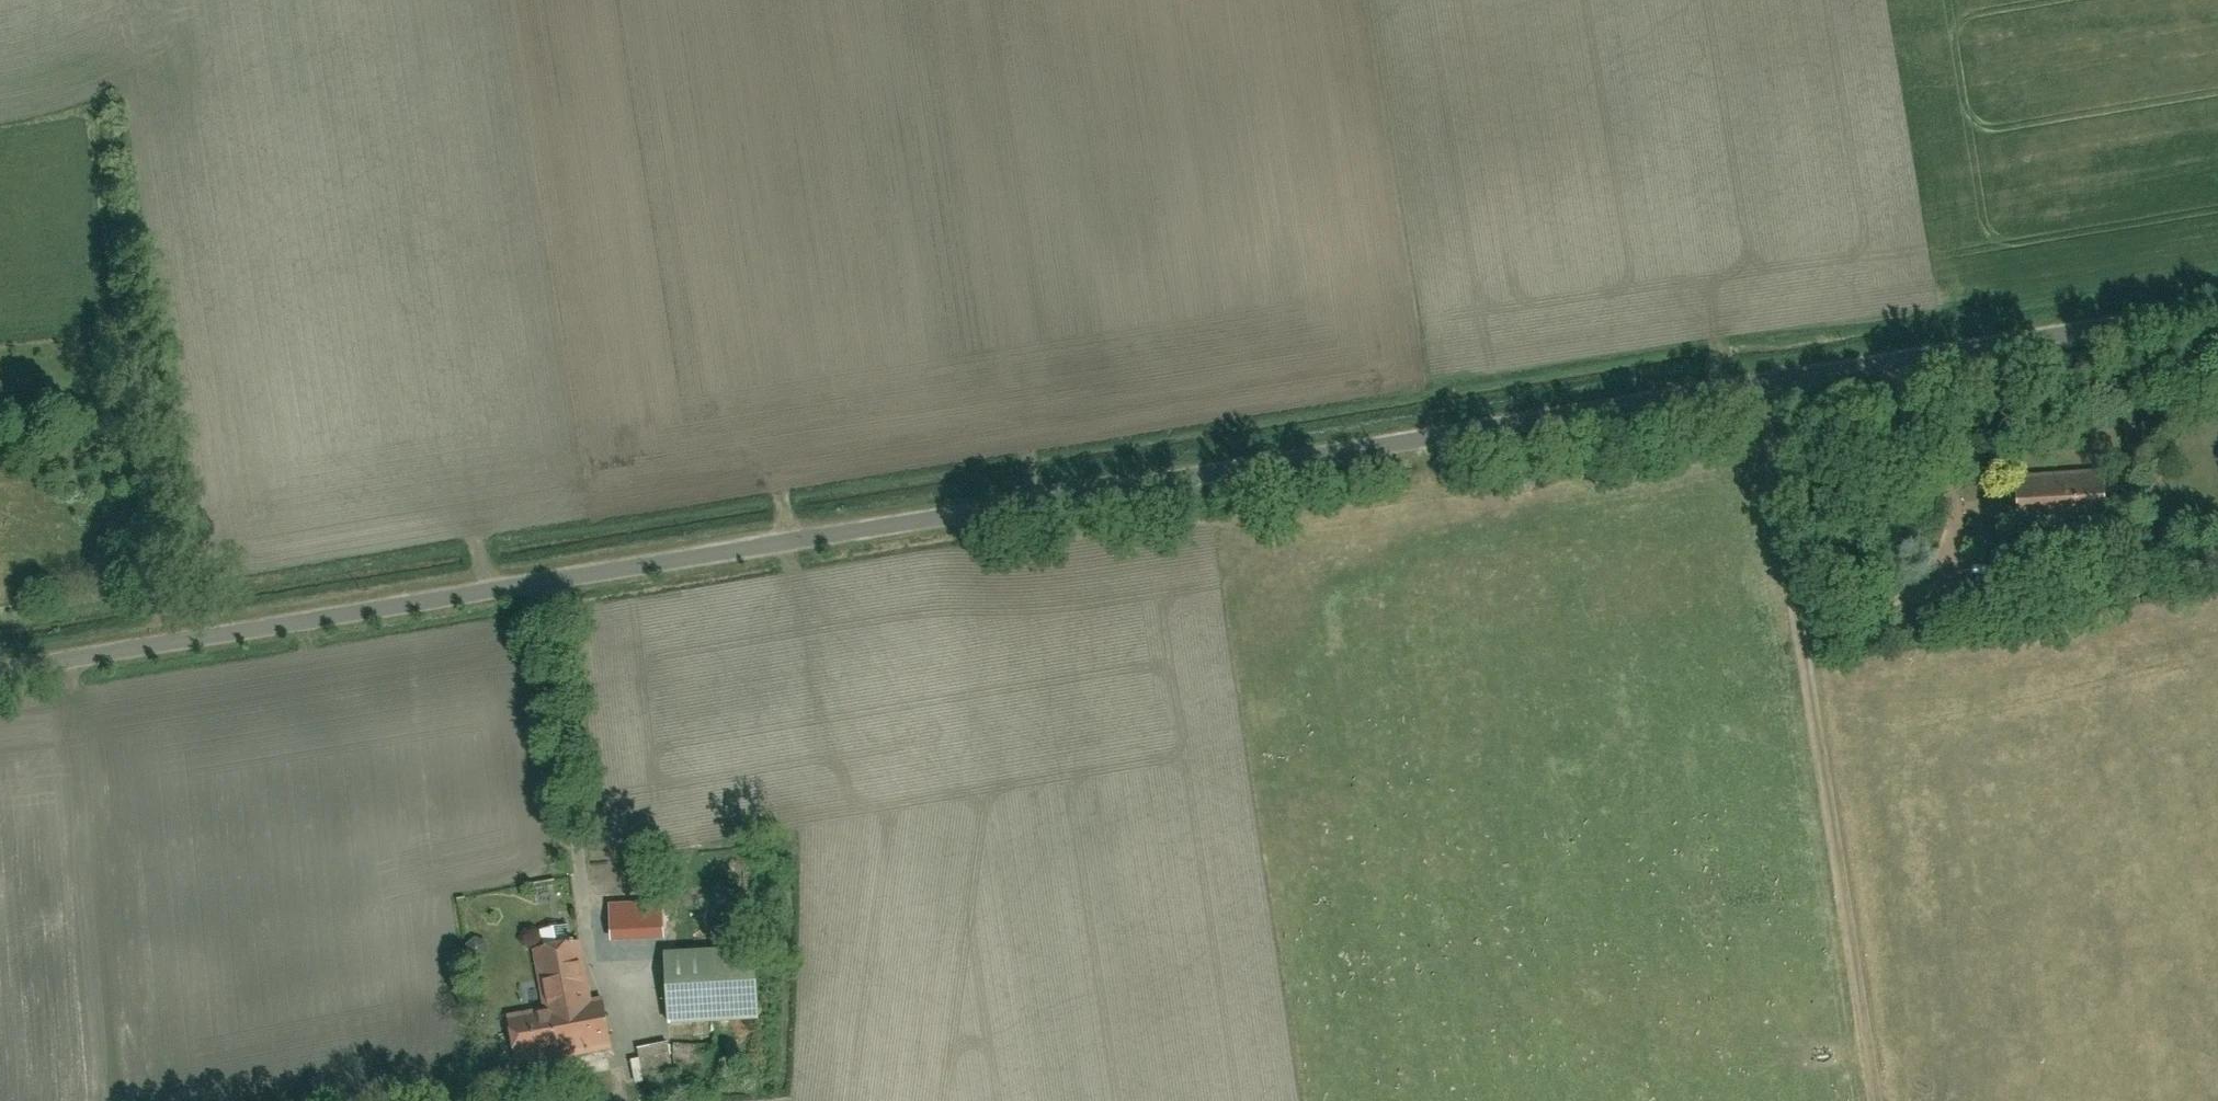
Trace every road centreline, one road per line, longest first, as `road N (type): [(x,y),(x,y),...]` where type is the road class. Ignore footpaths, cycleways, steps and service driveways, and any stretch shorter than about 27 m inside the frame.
road 1 (residential): [(0,666),(2217,308)]

